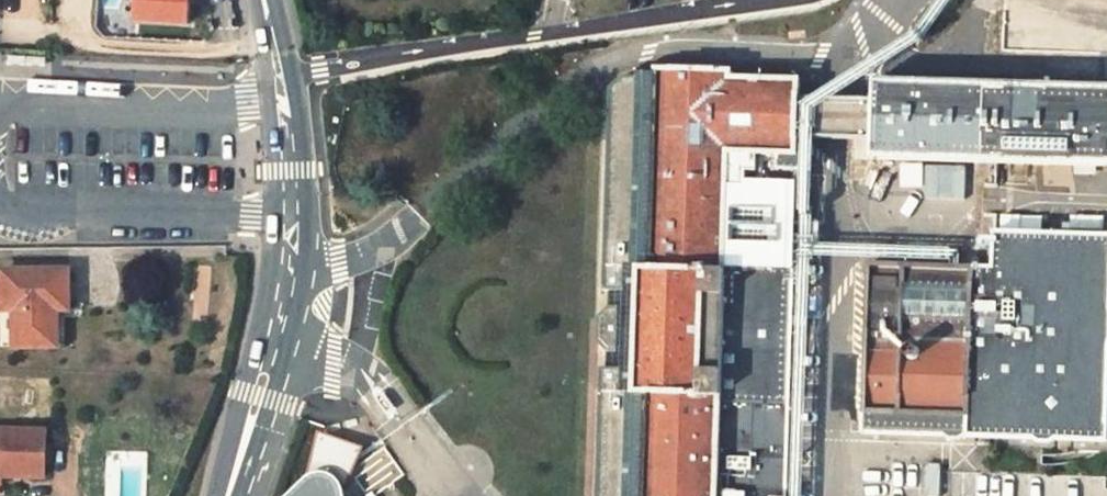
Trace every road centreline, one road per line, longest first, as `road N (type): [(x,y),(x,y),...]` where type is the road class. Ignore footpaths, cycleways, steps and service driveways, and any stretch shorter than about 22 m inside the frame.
road 1 (residential): [(295,80),(802,0)]
road 2 (secondary): [(288,352),(312,263),(308,168)]
road 3 (secondary): [(273,221),(251,375)]
road 4 (secondary): [(235,495),(288,352)]
road 5 (unclassified): [(273,221),(288,352)]
road 6 (secondary): [(251,375),(224,495)]

